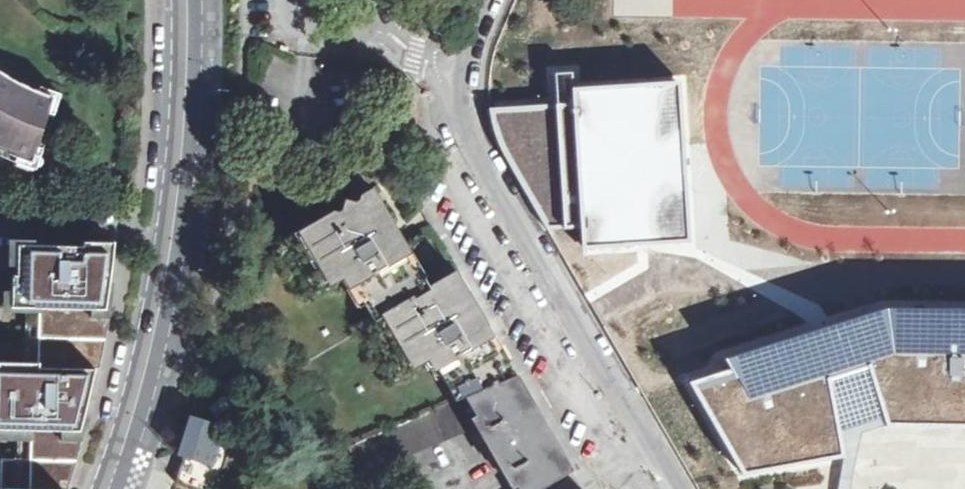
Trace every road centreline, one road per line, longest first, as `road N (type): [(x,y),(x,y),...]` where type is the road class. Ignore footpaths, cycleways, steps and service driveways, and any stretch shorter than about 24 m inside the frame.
road 1 (tertiary): [(103,488),(153,335),(188,89),(190,0)]
road 2 (residential): [(447,84),(461,122),(668,488)]

